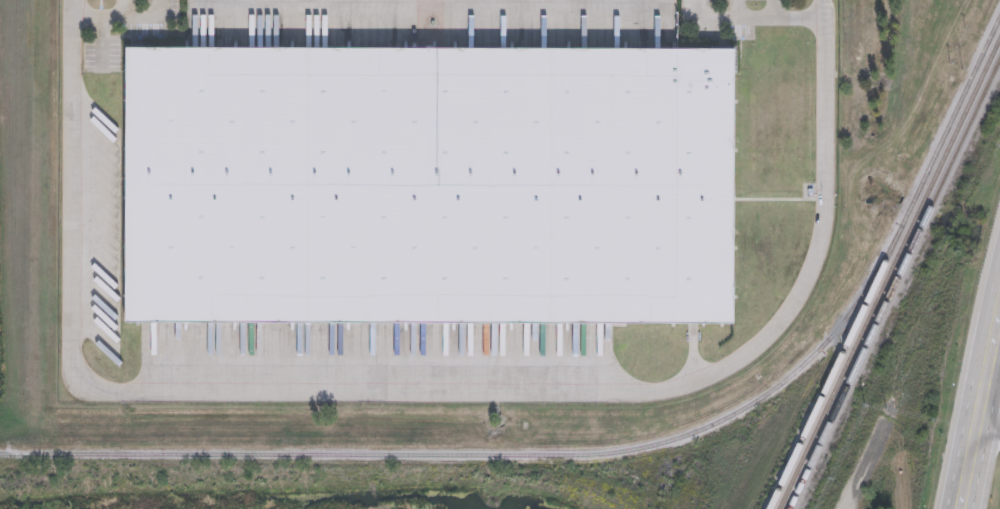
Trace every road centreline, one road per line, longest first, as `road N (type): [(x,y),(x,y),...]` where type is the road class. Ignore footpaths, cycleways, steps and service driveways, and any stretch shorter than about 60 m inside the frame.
road 1 (primary): [(999,312),(958,508)]

